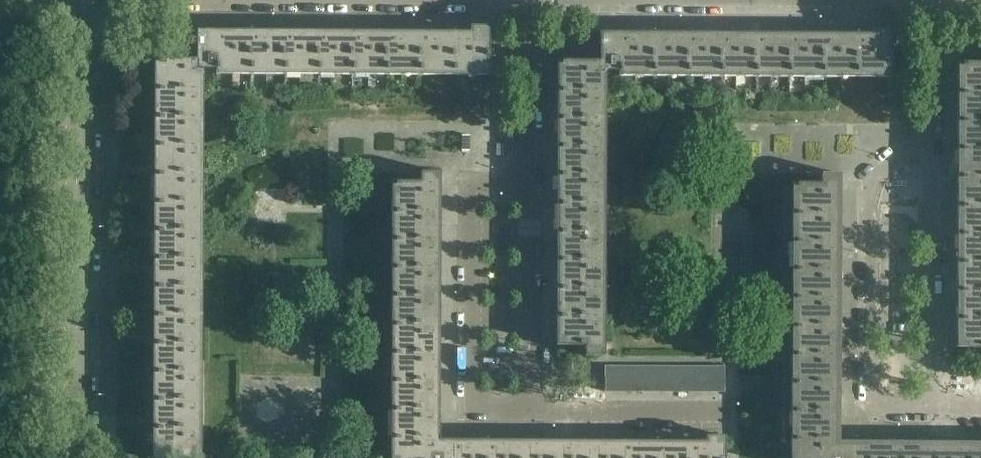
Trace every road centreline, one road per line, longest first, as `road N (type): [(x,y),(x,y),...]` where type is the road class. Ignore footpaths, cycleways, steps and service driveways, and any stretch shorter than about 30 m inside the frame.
road 1 (residential): [(79,457),(78,0)]
road 2 (residential): [(928,131),(868,186),(868,406),(928,406)]
road 3 (residential): [(527,411),(472,410),(473,205),(526,159)]
road 4 (residential): [(928,406),(928,131)]
road 5 (residential): [(527,411),(526,159)]
road 6 (residential): [(722,411),(527,411)]
road 7 (residential): [(526,159),(527,0)]
road 8 (residential): [(928,131),(927,0)]

